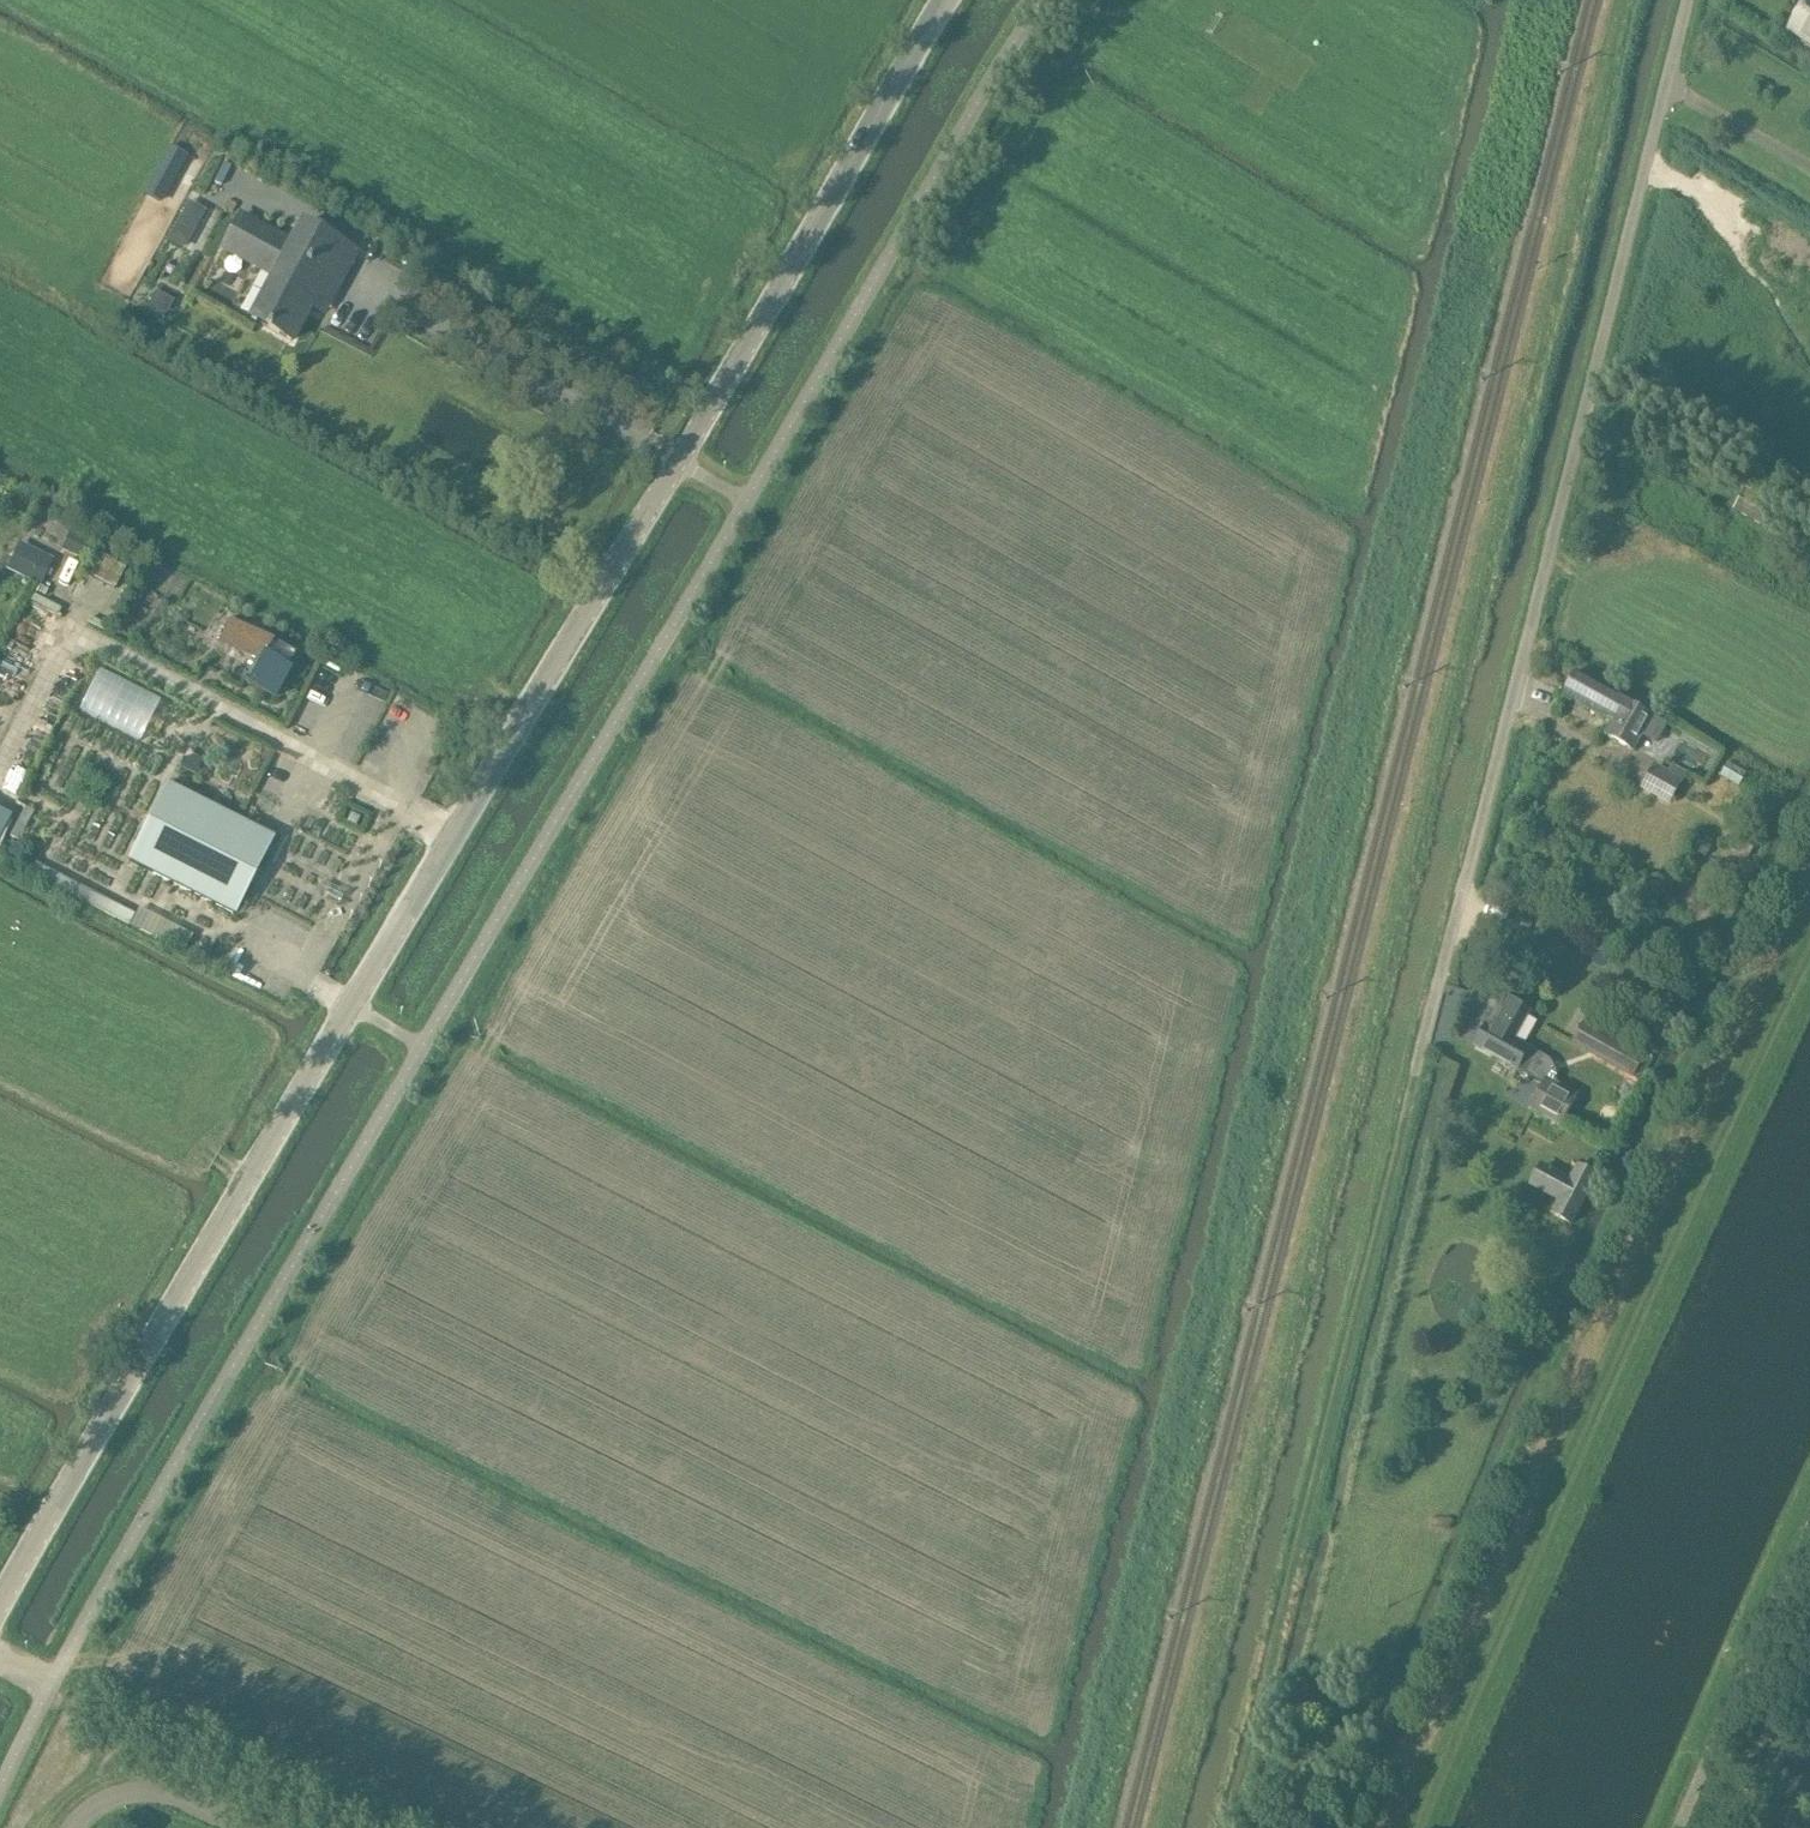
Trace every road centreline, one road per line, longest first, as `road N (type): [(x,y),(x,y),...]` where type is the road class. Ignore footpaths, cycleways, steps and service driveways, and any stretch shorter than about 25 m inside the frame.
road 1 (tertiary): [(0,1605),(946,0)]
road 2 (unclassified): [(1416,1071),(1687,0)]
road 3 (track): [(1423,1827),(1809,947)]
road 4 (track): [(1220,1827),(1416,1071)]

